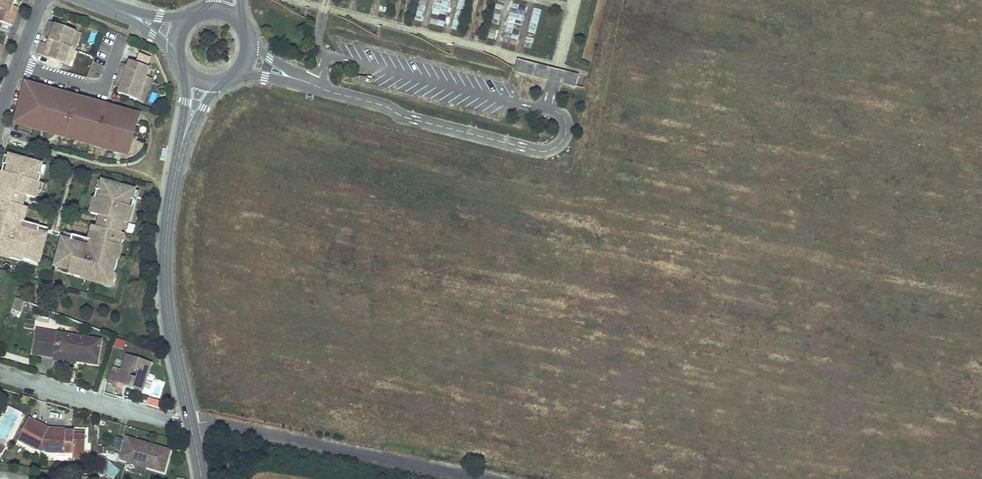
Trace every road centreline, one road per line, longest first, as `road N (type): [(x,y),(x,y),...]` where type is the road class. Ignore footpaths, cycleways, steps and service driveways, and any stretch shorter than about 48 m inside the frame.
road 1 (secondary): [(191,424),(167,312),(165,247),(200,82)]
road 2 (residential): [(191,424),(464,478)]
road 3 (residential): [(0,372),(191,424)]
road 4 (residential): [(43,0),(0,122)]

